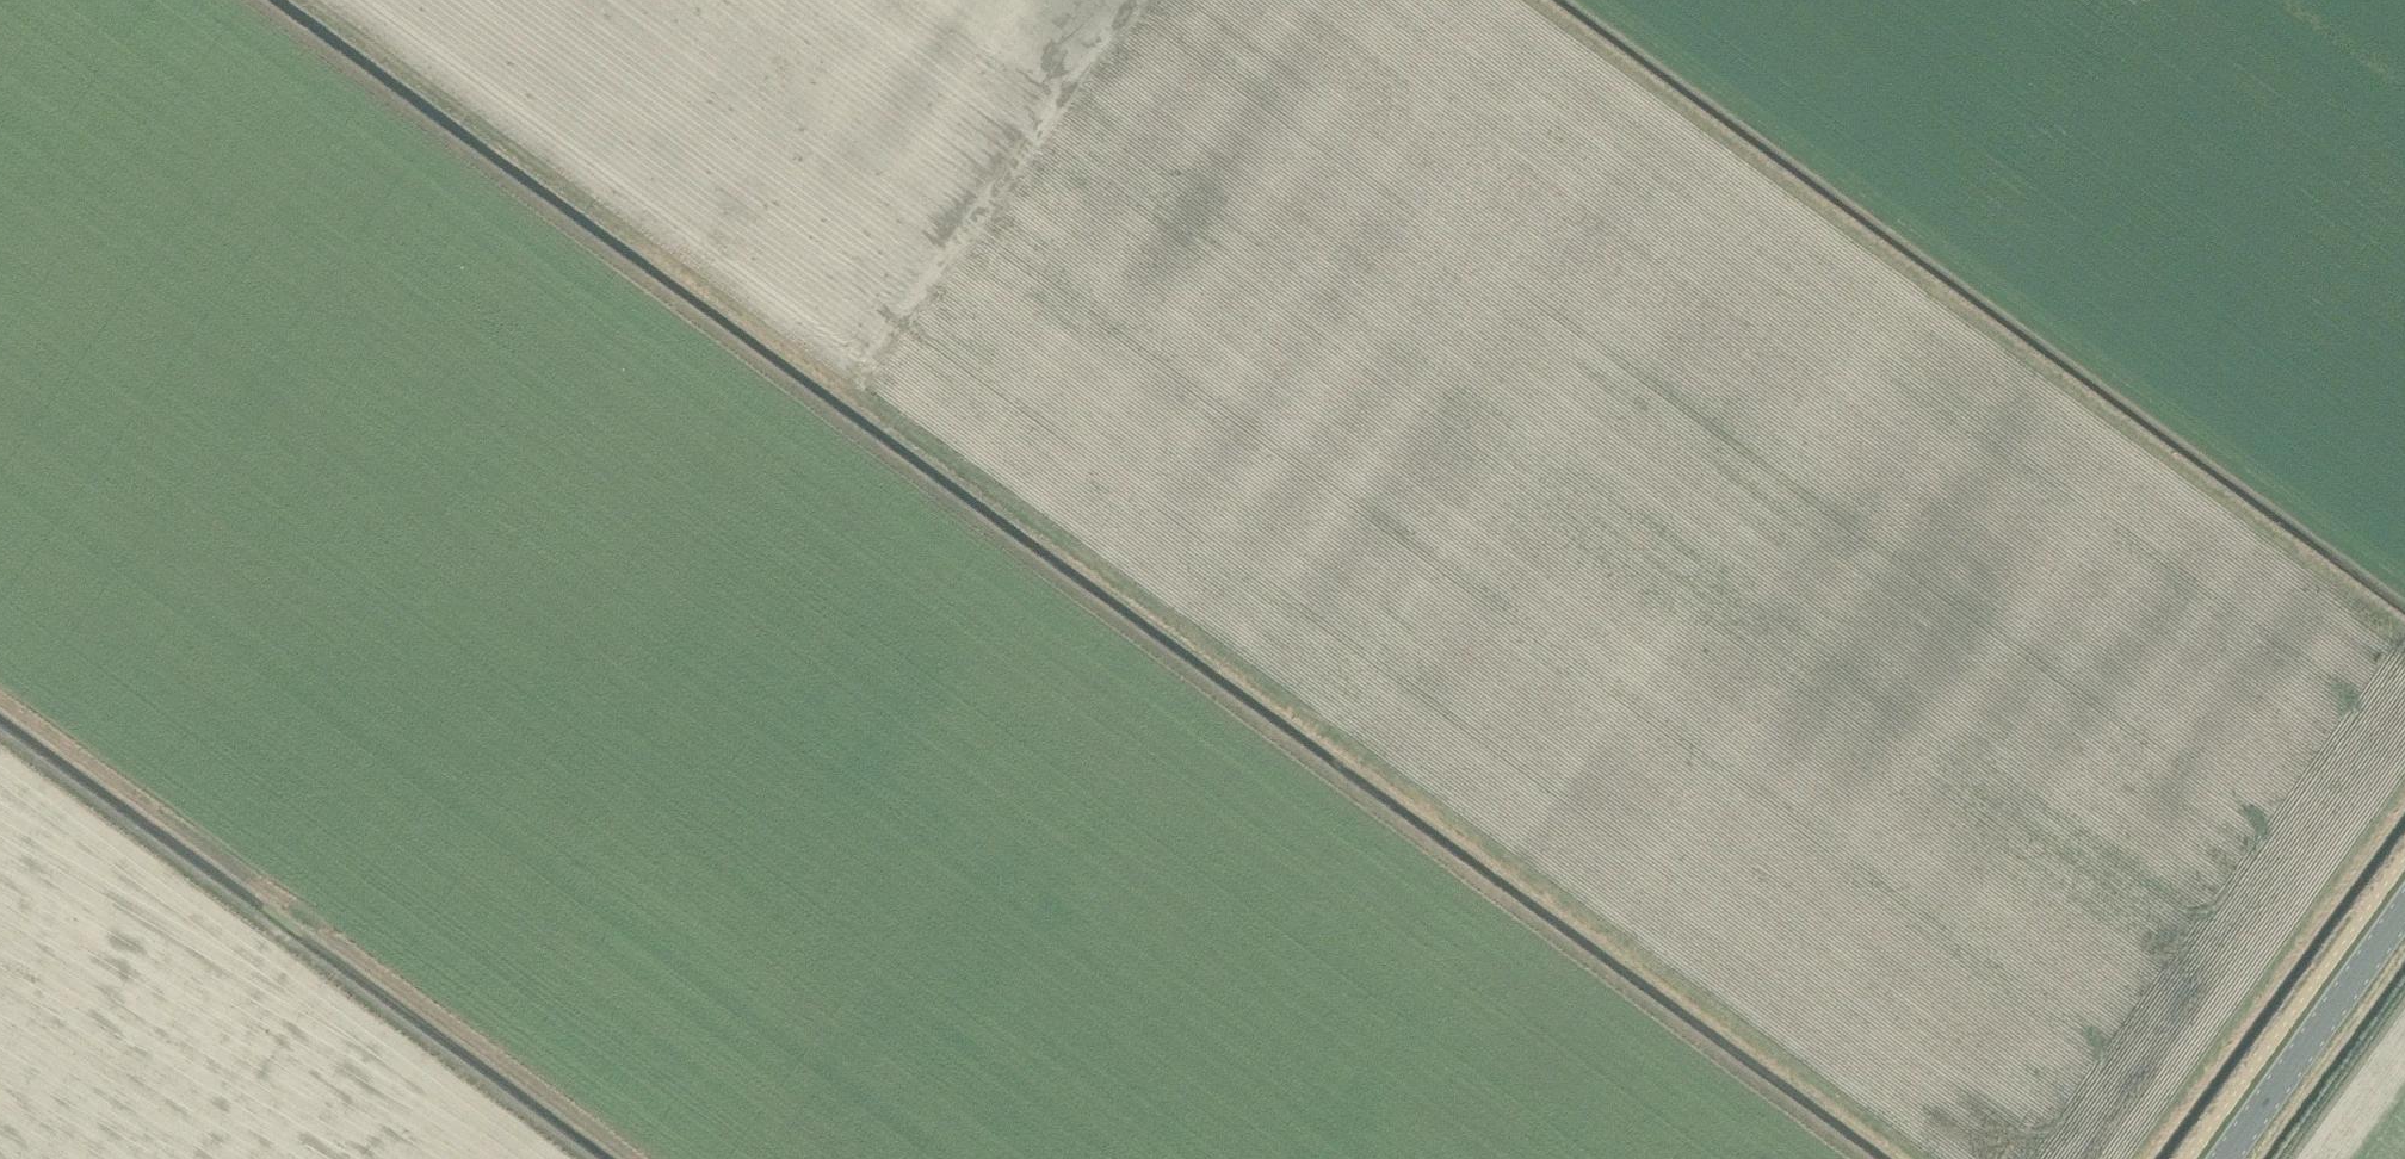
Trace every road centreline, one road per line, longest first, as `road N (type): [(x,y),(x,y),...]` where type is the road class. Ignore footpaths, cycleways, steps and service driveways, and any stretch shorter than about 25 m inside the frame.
road 1 (tertiary): [(2227,1158),(2404,912)]

